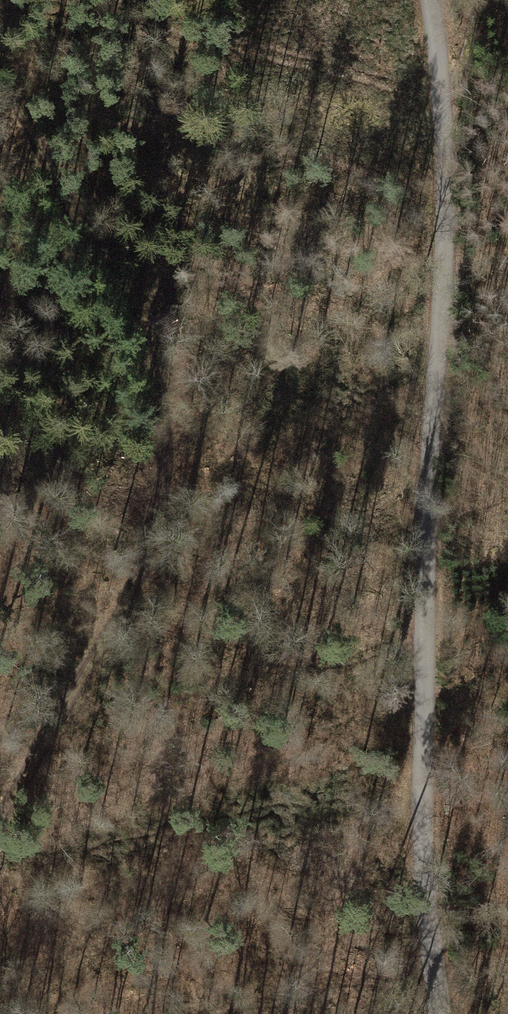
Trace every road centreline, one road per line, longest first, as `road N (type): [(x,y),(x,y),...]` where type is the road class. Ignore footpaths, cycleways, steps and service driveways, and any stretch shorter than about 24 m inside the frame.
road 1 (residential): [(434,0),(450,179),(424,560),(429,935),(440,1013)]
road 2 (track): [(0,822),(144,564),(163,445),(152,370),(136,328),(0,58)]

